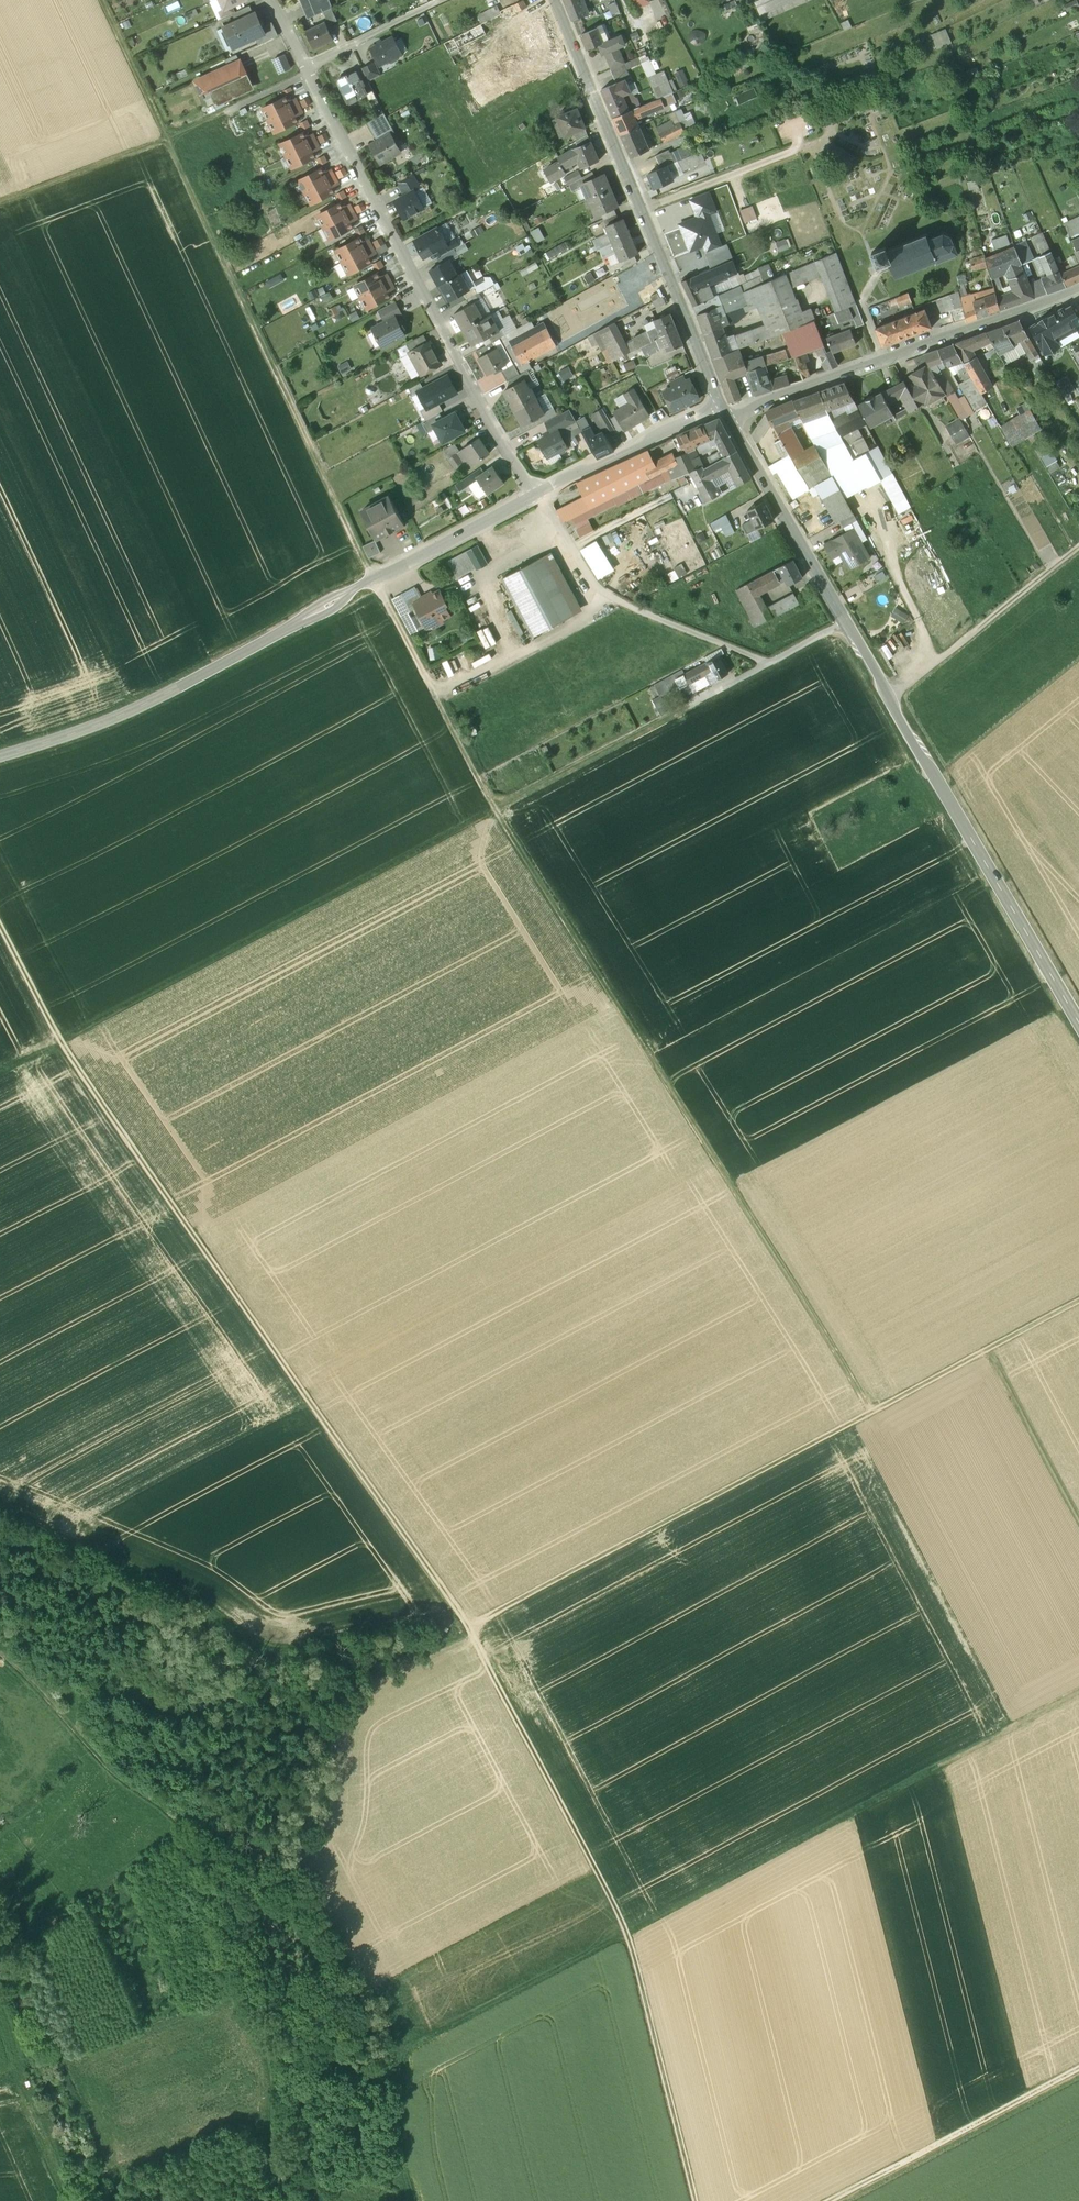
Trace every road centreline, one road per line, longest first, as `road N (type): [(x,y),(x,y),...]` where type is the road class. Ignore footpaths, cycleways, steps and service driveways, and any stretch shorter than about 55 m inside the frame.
road 1 (track): [(100,0),(375,582),(494,811),(869,1413)]
road 2 (track): [(695,2200),(629,1932),(477,1647),(59,1041),(0,927)]
road 3 (track): [(1078,1301),(466,1627),(412,1622),(279,1663),(185,1596),(0,1509)]
road 4 (track): [(398,2054),(1078,1693)]
road 5 (track): [(666,719),(0,1073)]
road 6 (track): [(410,2200),(392,2126),(393,2039),(303,1851),(327,1819),(324,1781),(340,1708),(438,1653),(441,1626)]
road 7 (track): [(0,1654),(43,1689),(109,1769),(176,1818),(198,1856),(239,1991),(276,2073),(277,2200)]
road 8 (tertiary): [(536,494),(129,713),(0,758)]
road 9 (residential): [(536,494),(492,430),(307,73)]
road 10 (secondary): [(1078,1022),(846,624)]
road 11 (secondary): [(723,404),(553,0)]
road 12 (residential): [(846,624),(767,665),(630,608),(593,584),(539,492)]
road 13 (track): [(1078,2070),(834,2200)]
road 14 (track): [(229,112),(0,202)]
road 15 (track): [(1078,546),(889,700)]
road 16 (secondary): [(846,624),(731,419)]
road 17 (residential): [(1078,288),(881,361)]
road 18 (tertiary): [(723,404),(539,492)]
road 19 (track): [(988,1350),(1078,1522)]
road 20 (track): [(67,2075),(245,2005)]
road 21 (track): [(935,662),(869,504)]
road 22 (residential): [(881,361),(731,419)]
road 23 (residential): [(440,0),(307,73)]

